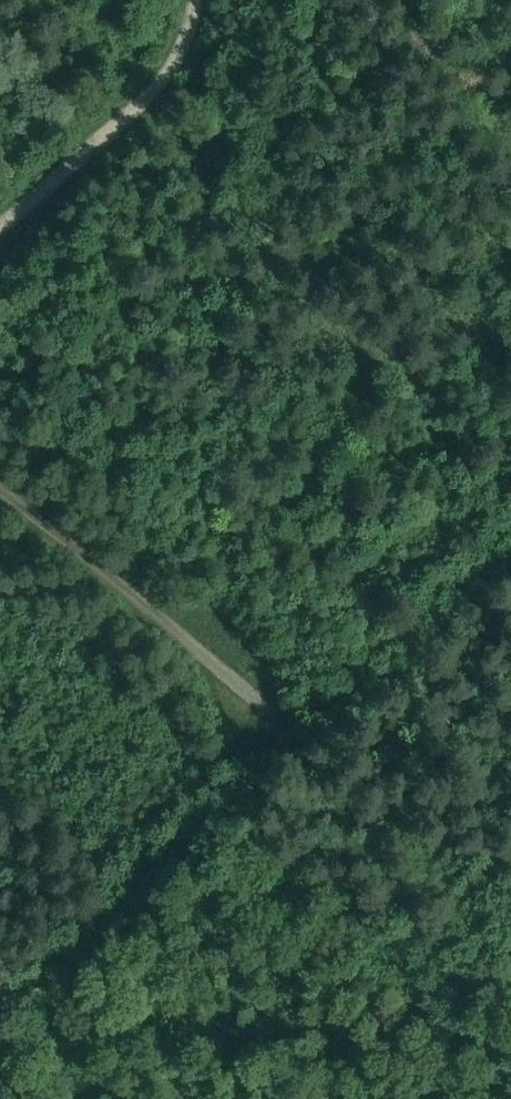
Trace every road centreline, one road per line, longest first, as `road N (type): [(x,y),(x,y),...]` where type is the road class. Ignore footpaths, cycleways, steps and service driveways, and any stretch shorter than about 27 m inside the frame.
road 1 (track): [(0,489),(262,704)]
road 2 (track): [(0,228),(162,80),(196,0)]
road 3 (track): [(286,726),(339,686),(510,522)]

